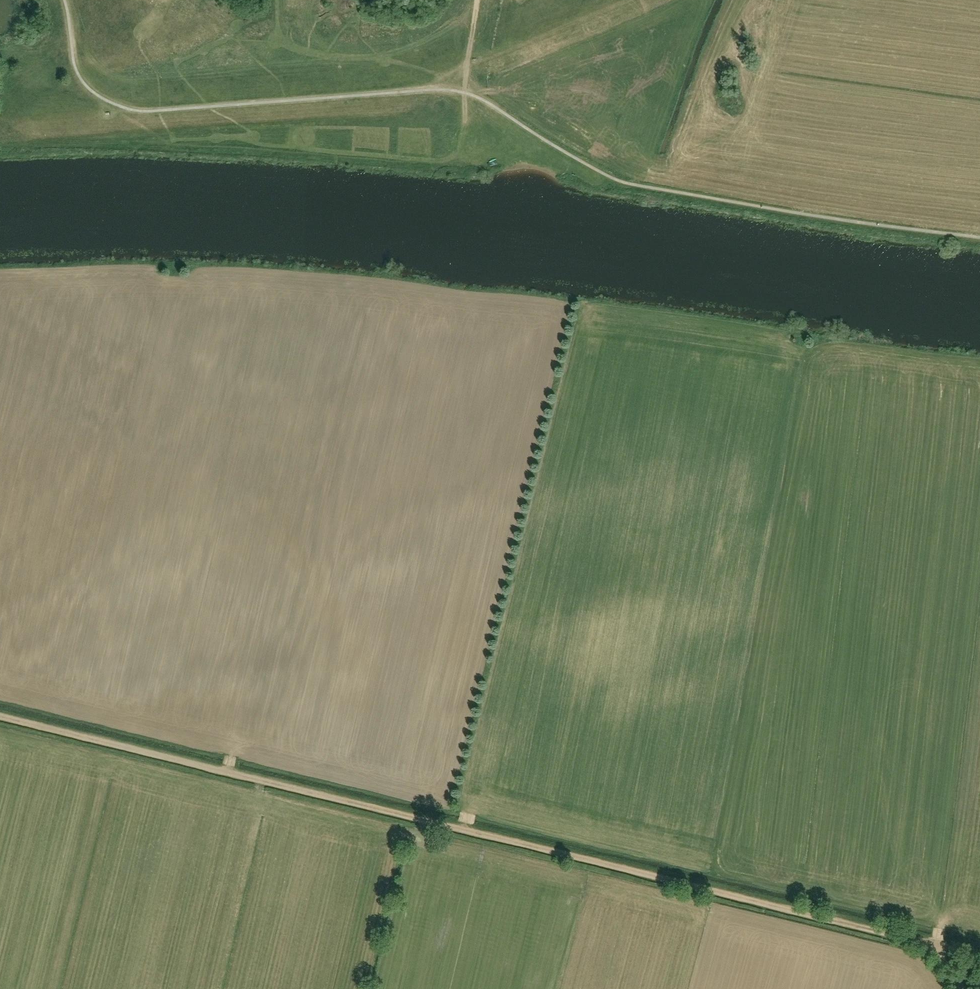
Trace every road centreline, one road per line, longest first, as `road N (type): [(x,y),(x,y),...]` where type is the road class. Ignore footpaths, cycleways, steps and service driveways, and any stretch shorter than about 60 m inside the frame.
road 1 (track): [(962,988),(937,952),(916,941),(0,716)]

